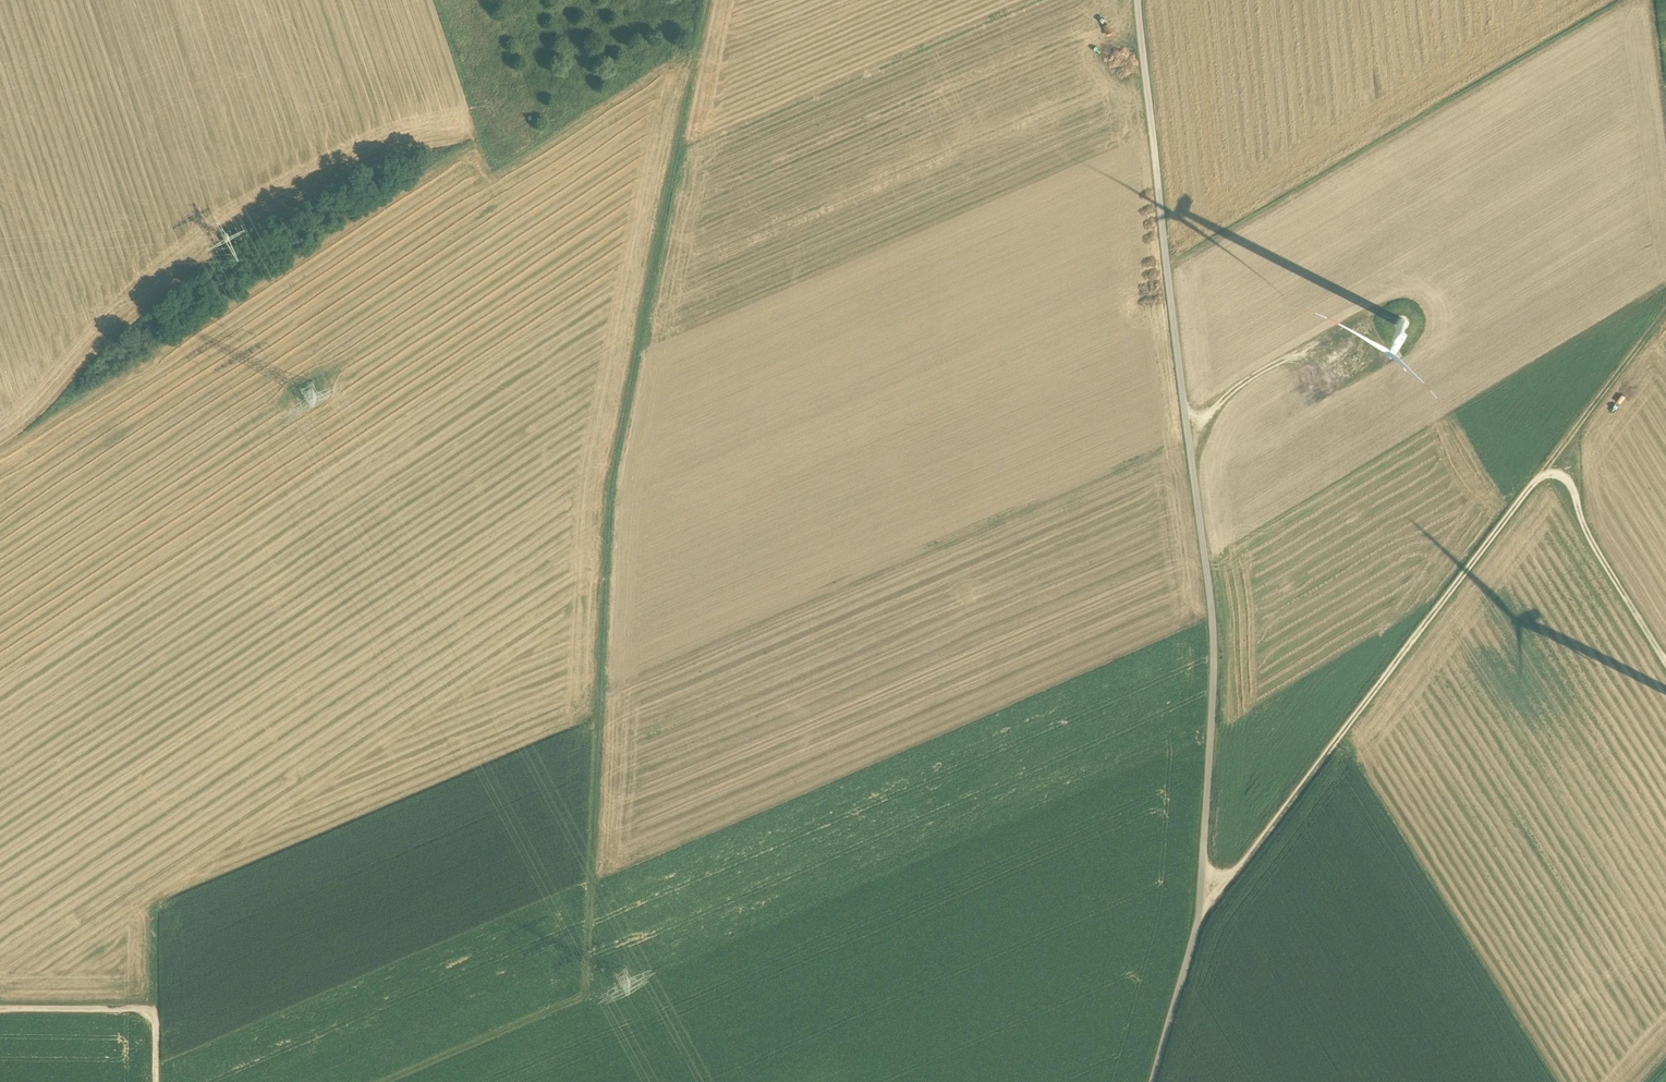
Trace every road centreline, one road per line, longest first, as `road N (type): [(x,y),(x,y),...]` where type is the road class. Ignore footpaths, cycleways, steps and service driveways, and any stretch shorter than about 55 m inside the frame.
road 1 (track): [(709,0),(614,487),(583,998),(386,1081)]
road 2 (track): [(1137,0),(1214,637),(1208,891),(1159,1081)]
road 3 (track): [(1208,891),(1237,873),(1665,309)]
road 4 (track): [(1626,0),(1167,270)]
road 5 (track): [(1551,461),(1570,481),(1583,529),(1665,661)]
road 6 (track): [(0,1009),(155,1010),(156,1081)]
road 7 (track): [(1190,441),(1221,397),(1284,360)]

